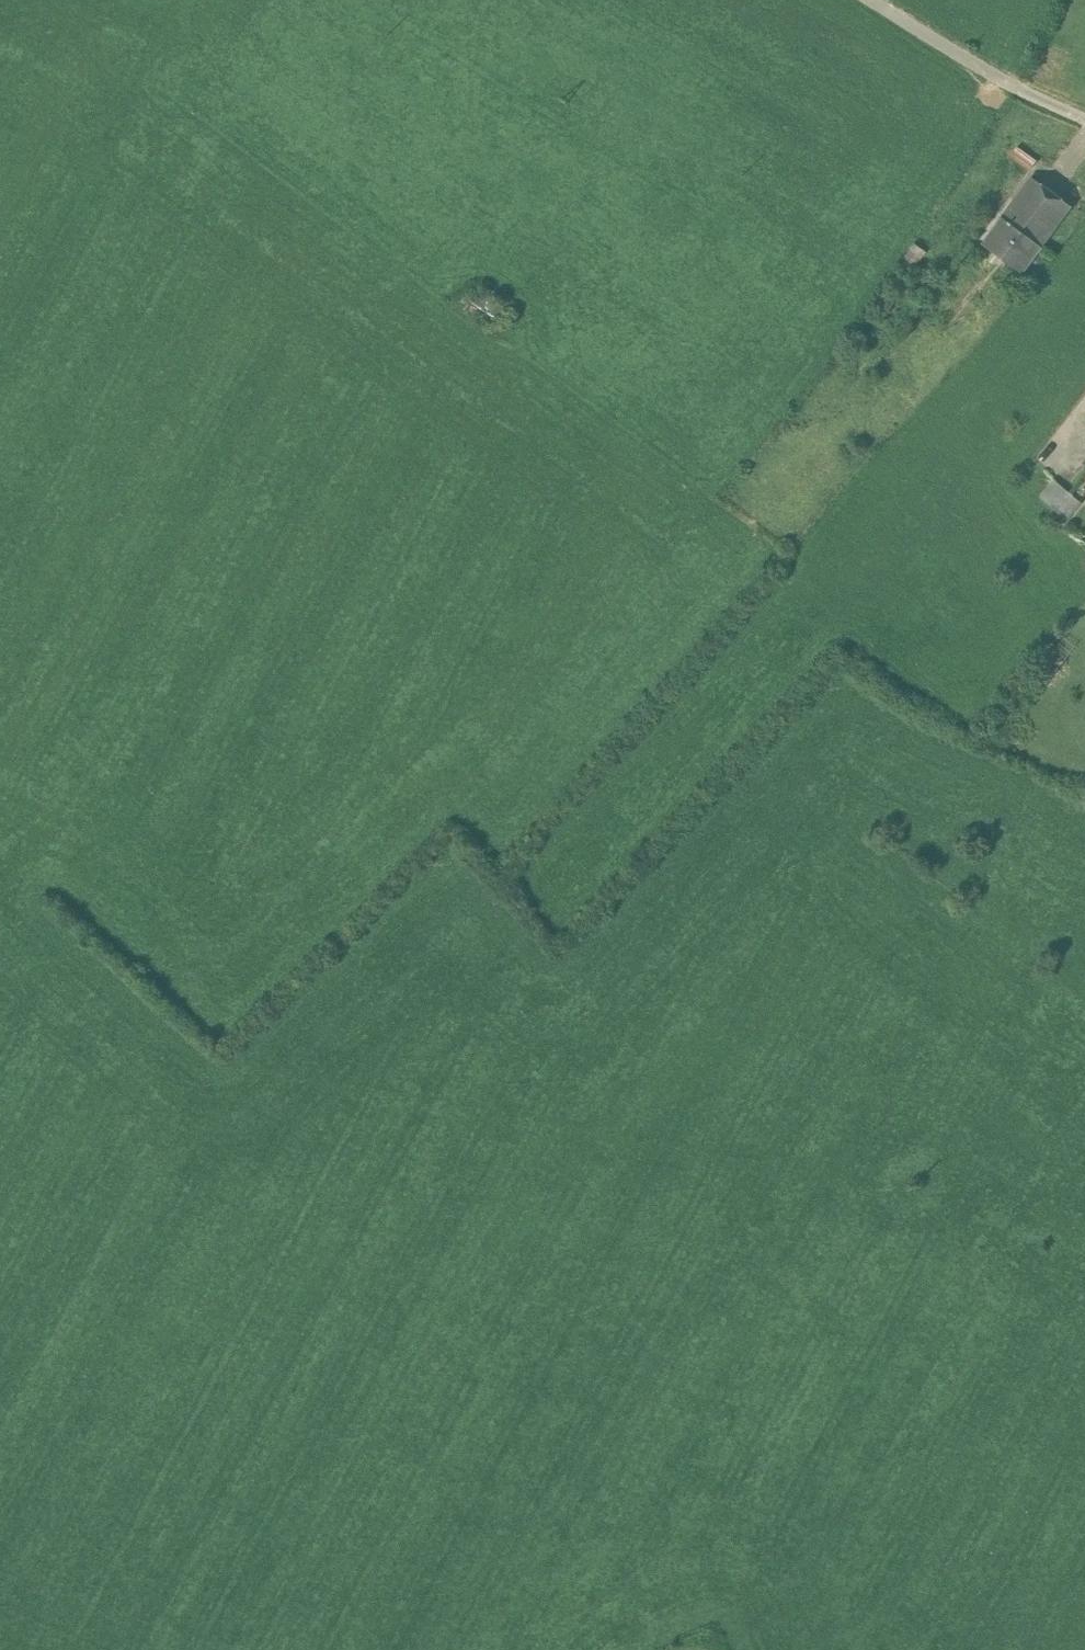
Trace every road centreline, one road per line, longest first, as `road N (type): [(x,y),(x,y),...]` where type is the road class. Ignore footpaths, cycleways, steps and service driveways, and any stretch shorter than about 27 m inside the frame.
road 1 (residential): [(871,0),(1015,89),(1084,116)]

